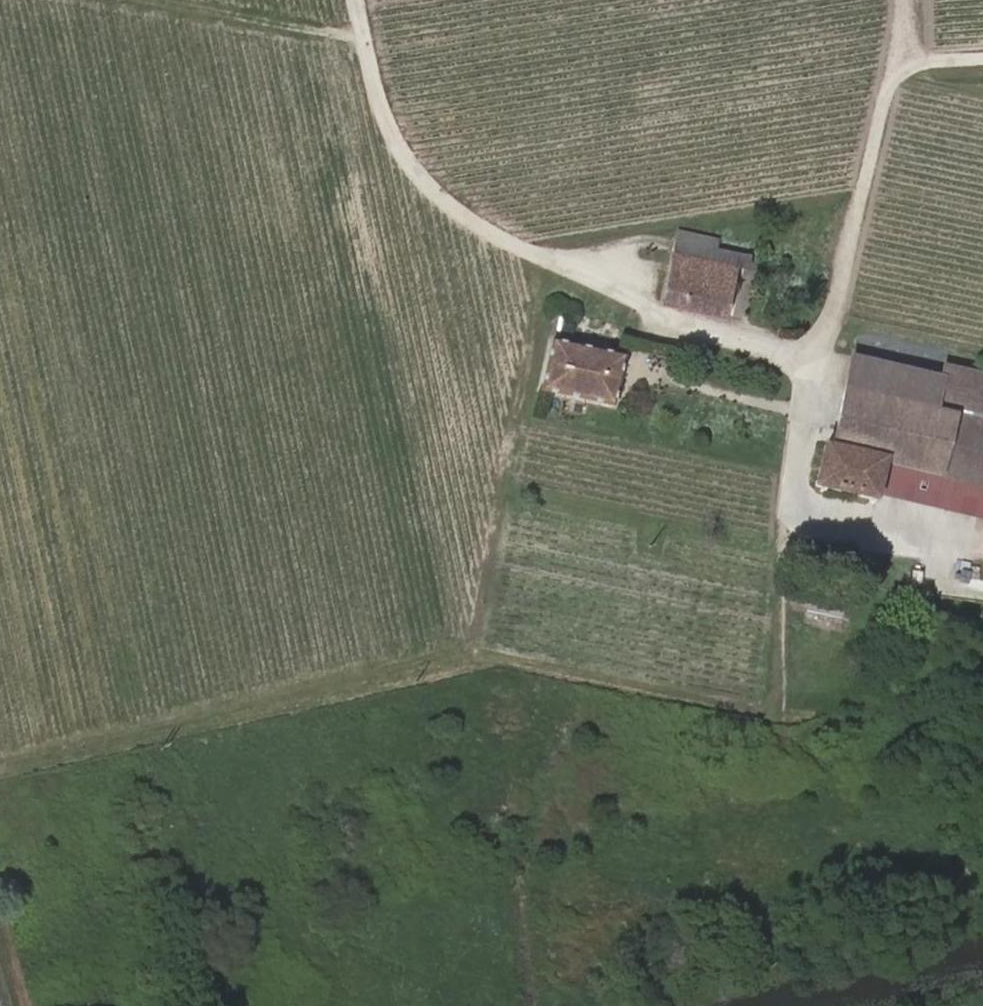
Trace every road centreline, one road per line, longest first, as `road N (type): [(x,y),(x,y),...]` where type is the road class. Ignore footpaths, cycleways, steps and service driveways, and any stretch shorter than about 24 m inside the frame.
road 1 (track): [(982,62),(895,68),(836,319),(811,358),(708,340),(416,190),(382,101),(360,0)]

